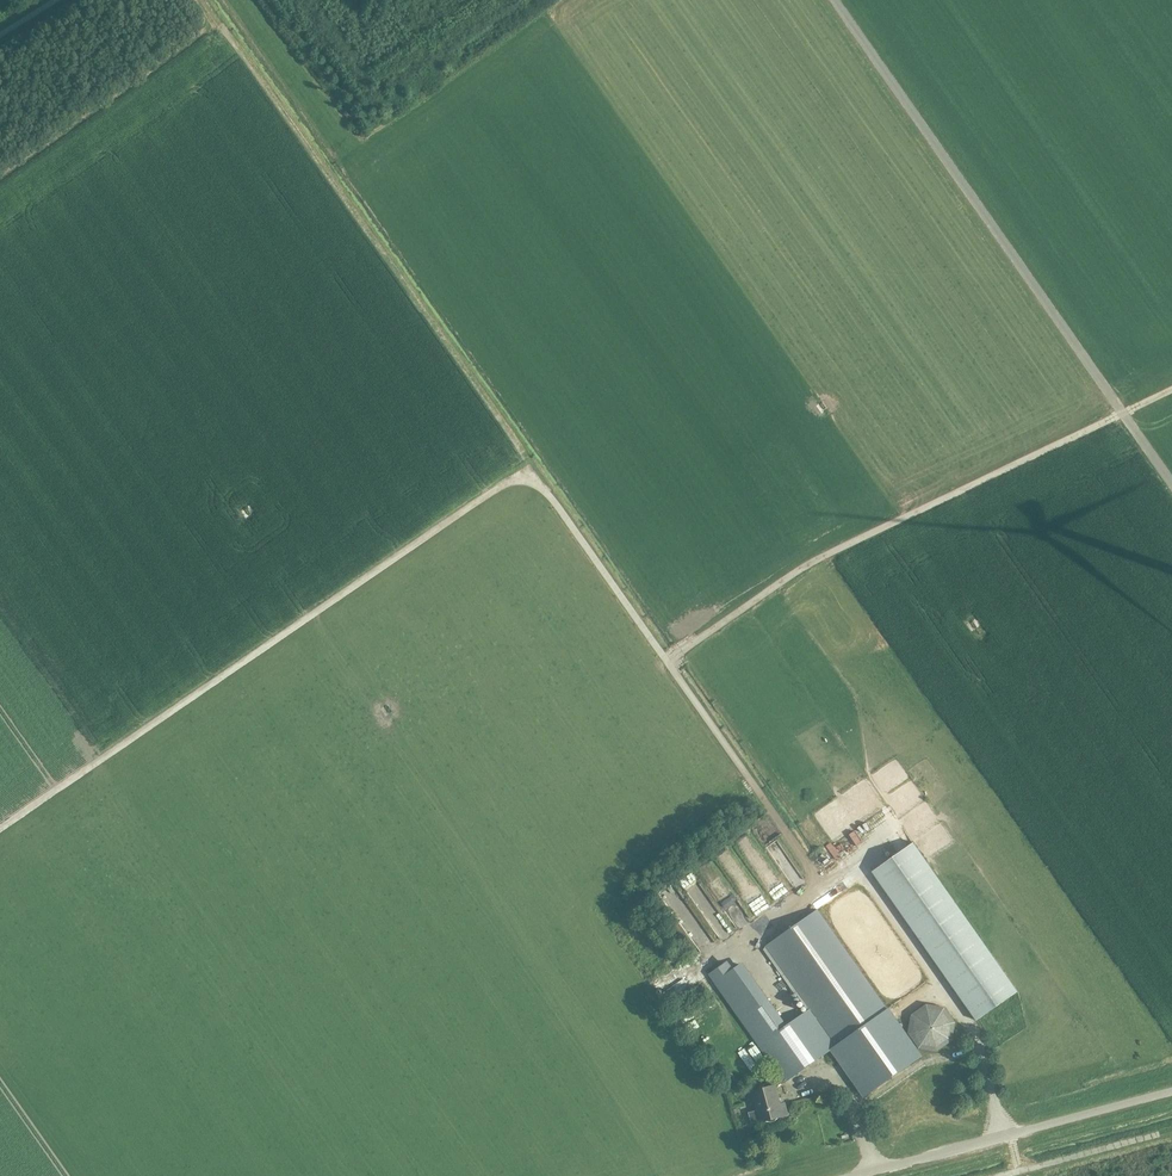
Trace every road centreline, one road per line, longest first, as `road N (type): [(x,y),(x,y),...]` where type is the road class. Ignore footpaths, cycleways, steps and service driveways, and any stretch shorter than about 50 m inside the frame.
road 1 (unclassified): [(857,1175),(1171,1093)]
road 2 (track): [(1171,1130),(1022,1171),(1015,1134)]

